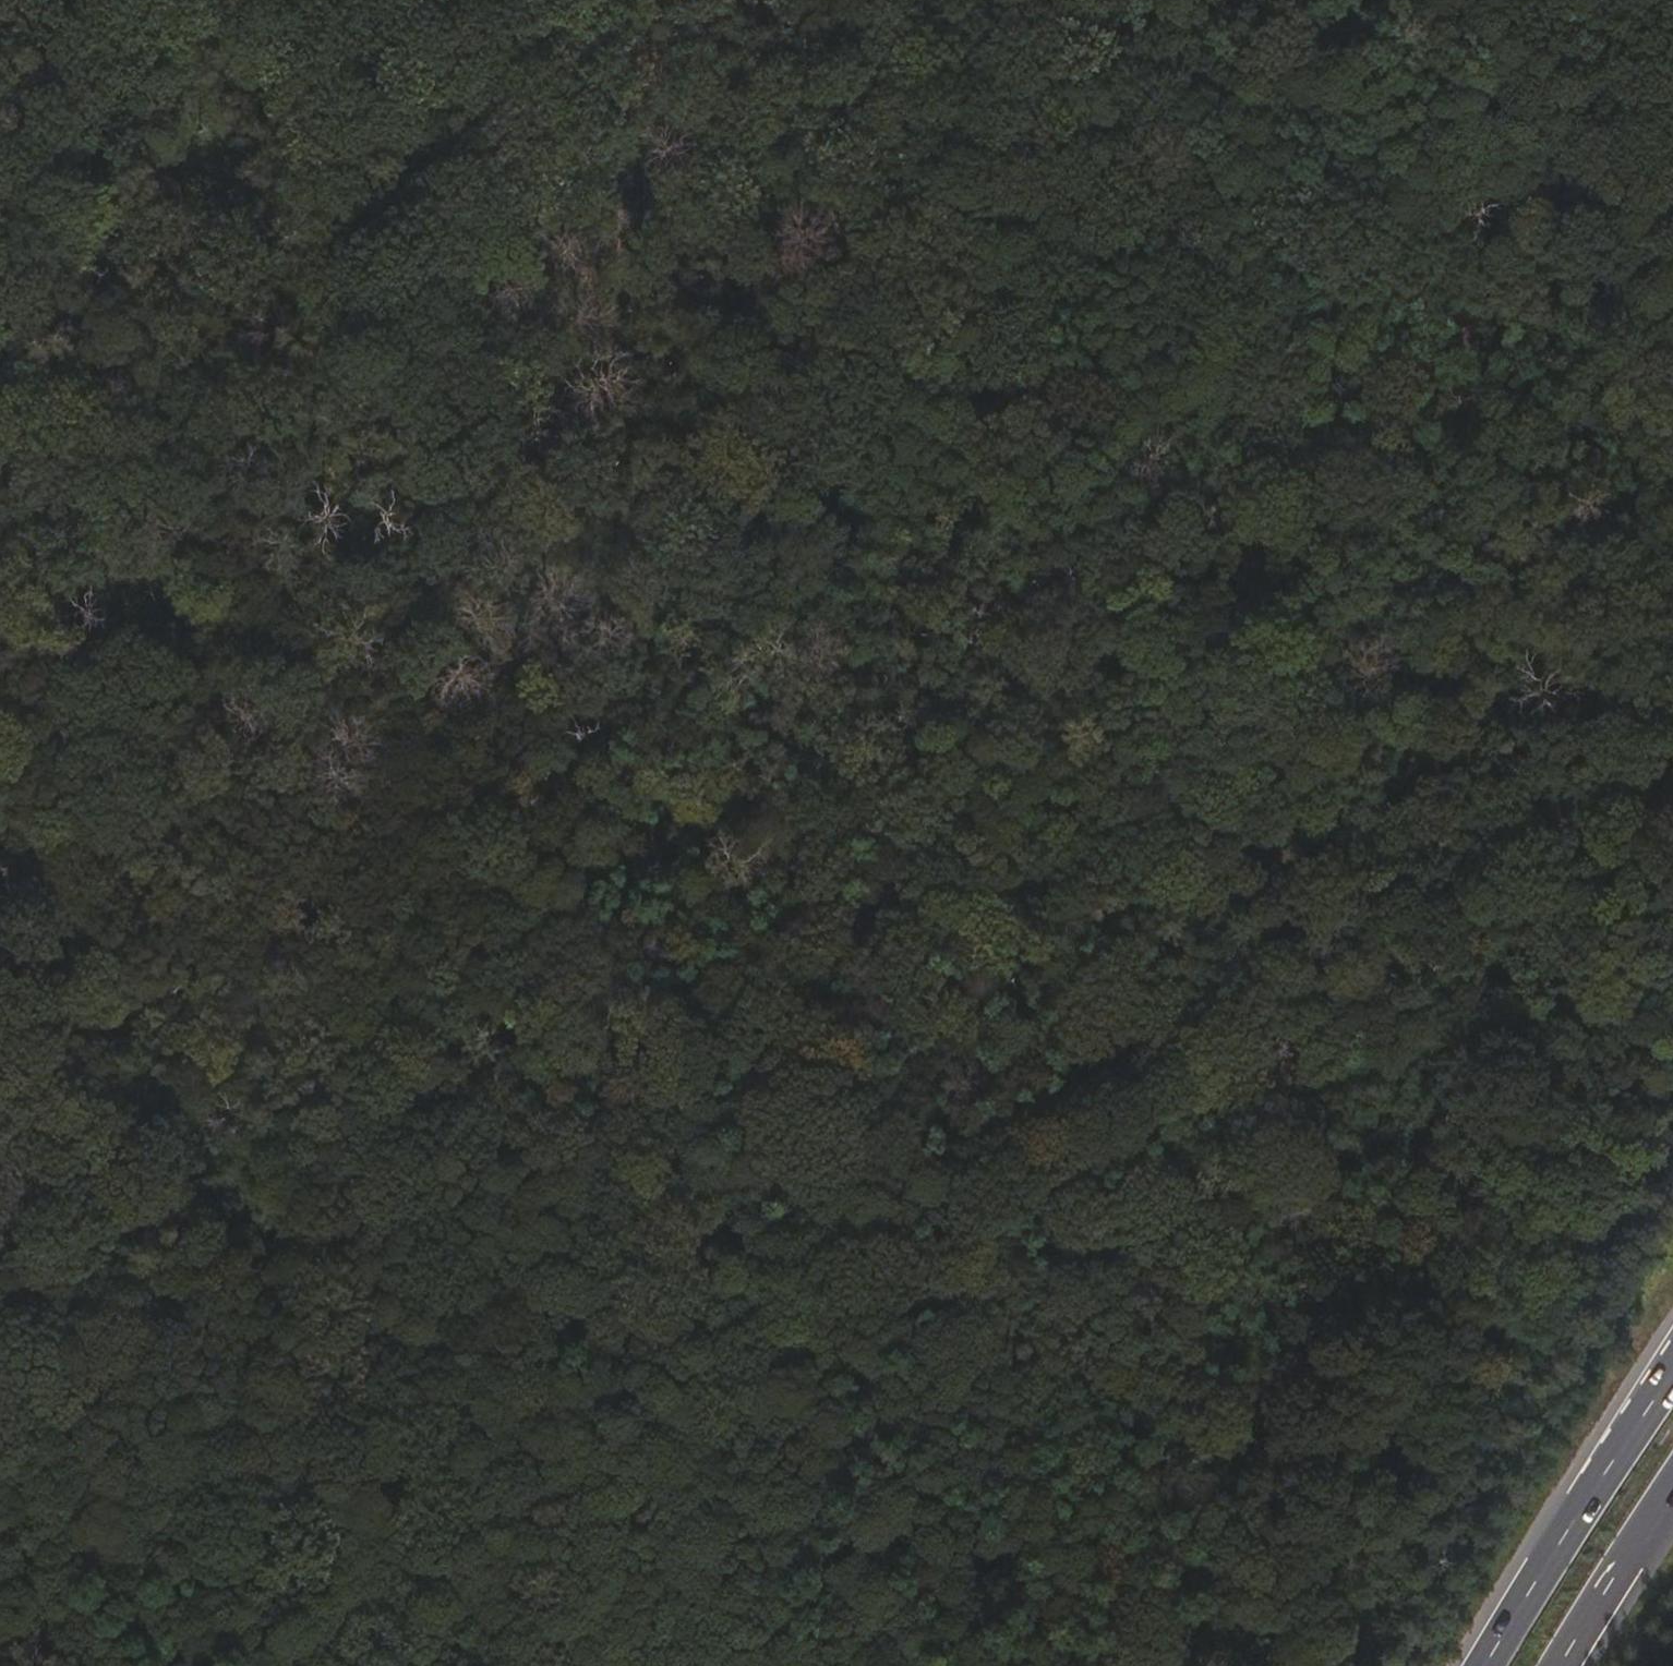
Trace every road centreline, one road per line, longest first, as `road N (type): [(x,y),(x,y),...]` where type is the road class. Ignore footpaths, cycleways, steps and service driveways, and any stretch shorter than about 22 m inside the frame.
road 1 (track): [(0,885),(264,1259),(589,1665)]
road 2 (trunk): [(1672,1371),(1487,1665)]
road 3 (trunk): [(1564,1665),(1672,1505)]

